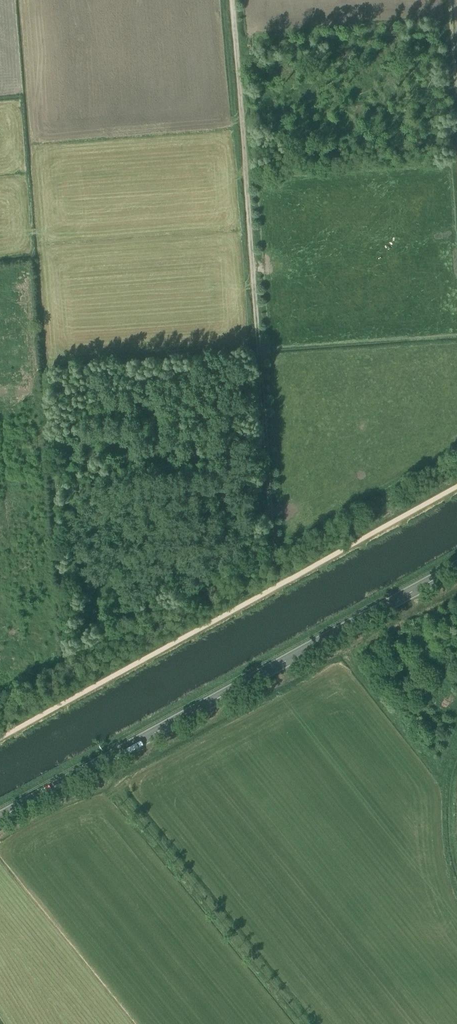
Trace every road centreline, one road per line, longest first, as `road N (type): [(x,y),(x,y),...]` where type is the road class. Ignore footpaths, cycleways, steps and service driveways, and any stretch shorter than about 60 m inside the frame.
road 1 (track): [(288,581),(266,508),(233,0)]
road 2 (primary): [(0,821),(456,569)]
road 3 (track): [(307,1023),(117,789)]

